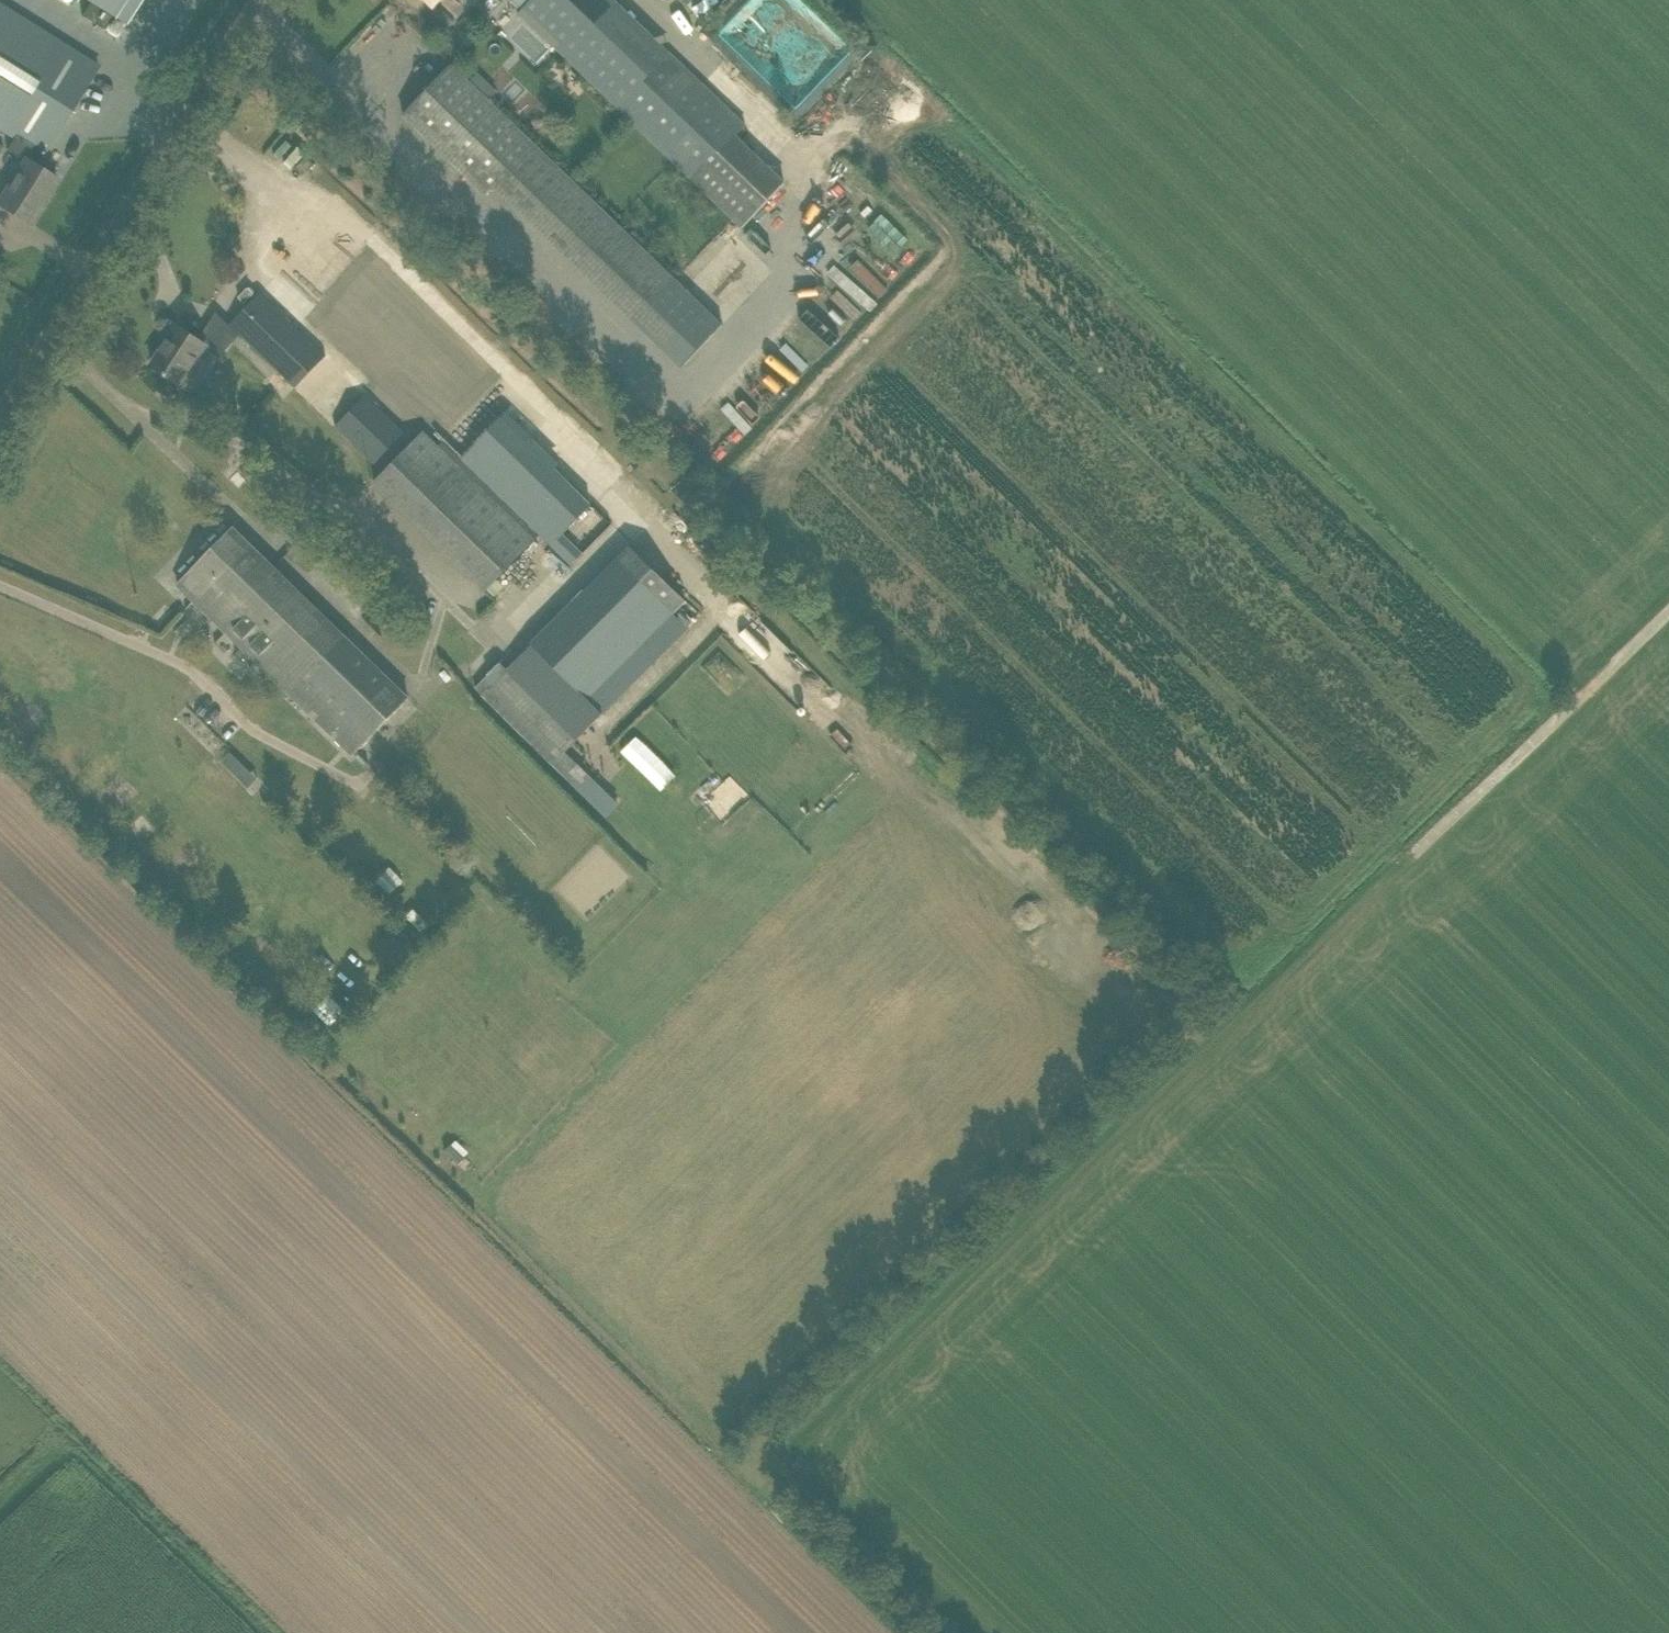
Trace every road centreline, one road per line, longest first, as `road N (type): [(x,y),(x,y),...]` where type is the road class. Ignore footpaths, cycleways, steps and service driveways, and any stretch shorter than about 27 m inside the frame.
road 1 (unclassified): [(0,405),(251,0)]

